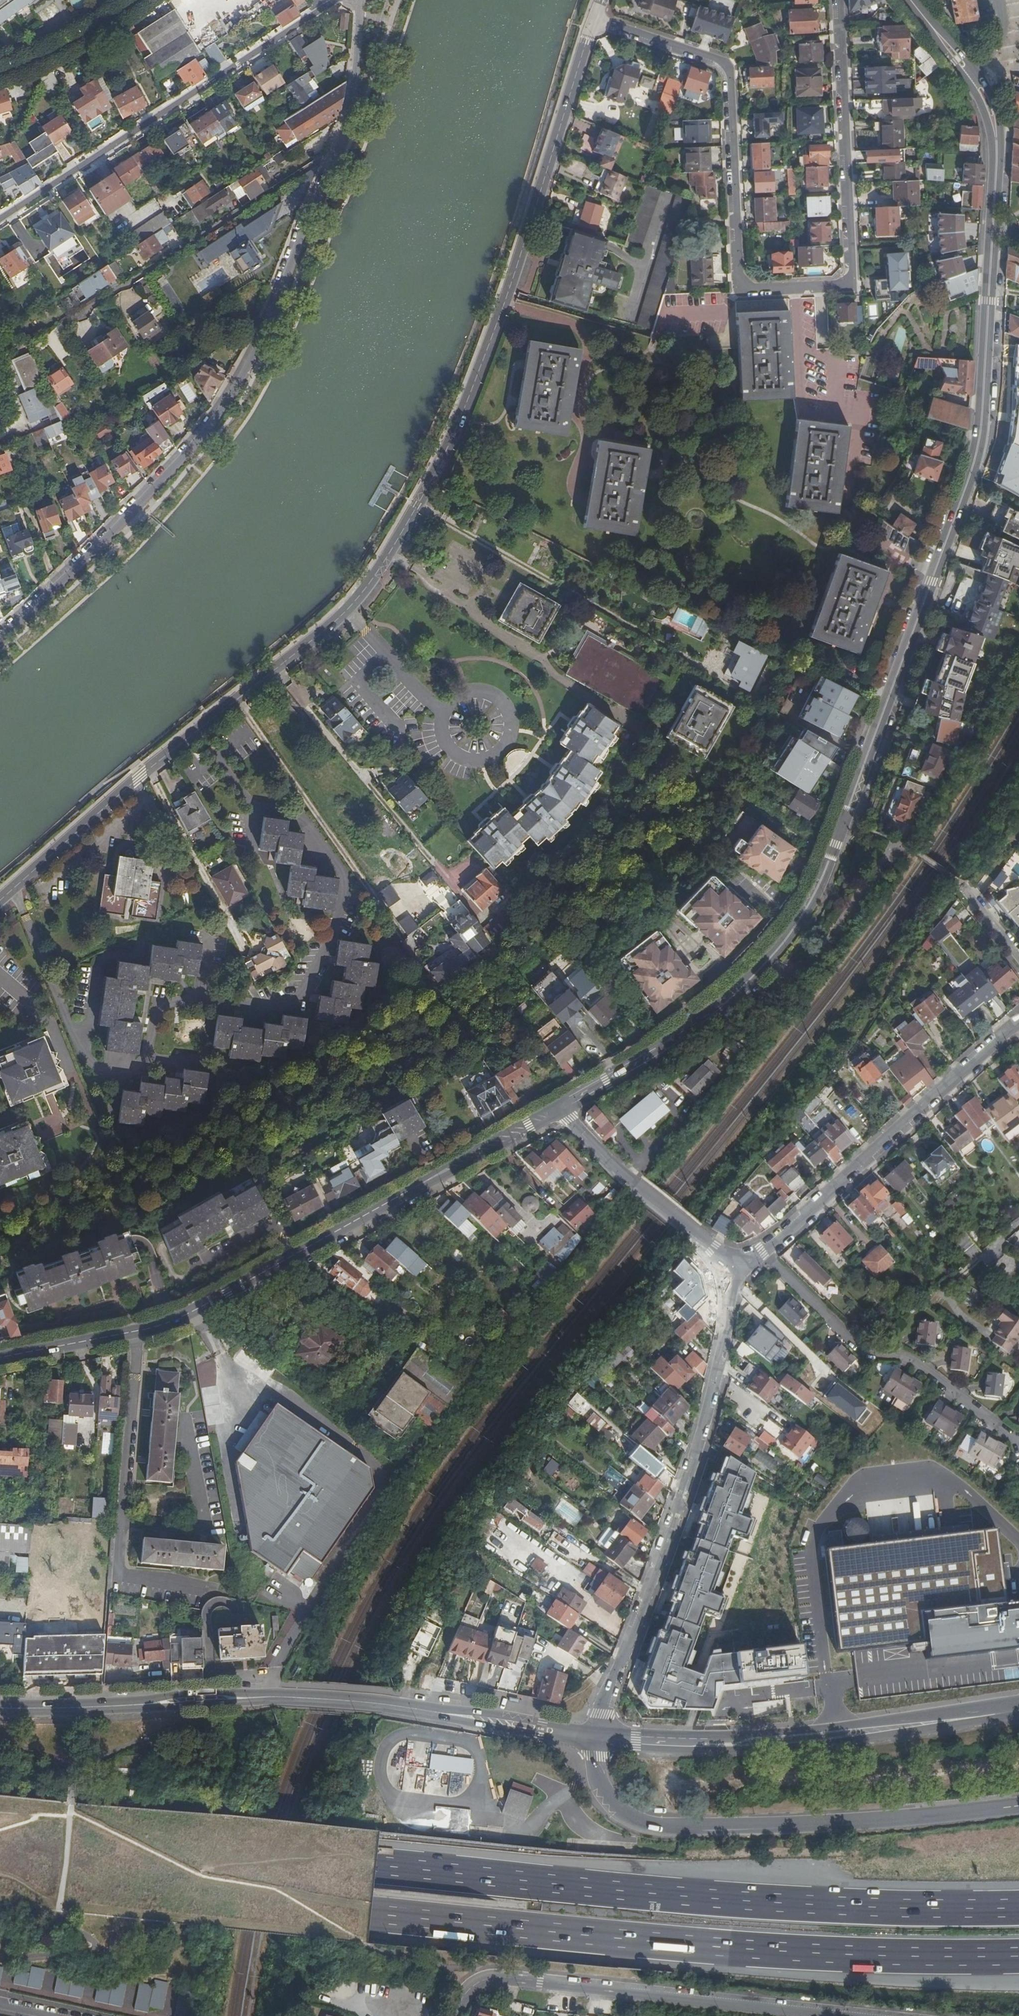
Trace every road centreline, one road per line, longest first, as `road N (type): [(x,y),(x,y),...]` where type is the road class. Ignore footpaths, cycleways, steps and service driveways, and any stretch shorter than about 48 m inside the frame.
road 1 (secondary): [(556,1109),(694,1030),(793,932),(834,843),(971,472),(981,434),(997,134),(968,74),(913,7)]
road 2 (residential): [(595,19),(462,416),(368,587),(0,900)]
road 3 (motorway): [(1018,1910),(821,1908),(606,1890),(0,1821)]
road 4 (motorway): [(0,1869),(660,1944),(1018,1959)]
road 5 (residential): [(837,0),(853,264),(852,284),(832,286),(744,287),(726,65),(595,19)]
road 6 (residential): [(357,0),(347,125),(240,380),(167,474),(0,635)]
road 7 (secondary): [(0,1359),(172,1321),(556,1109)]
road 8 (secondary): [(0,1708),(354,1699),(595,1738)]
road 9 (unclassified): [(733,1263),(728,1327),(705,1425),(595,1738)]
road 10 (secondary): [(595,1738),(607,1798),(642,1823),(785,1825),(1018,1806)]
road 11 (secondary): [(595,1738),(732,1745),(1018,1709)]
road 12 (residential): [(0,220),(338,0)]
road 13 (unclassified): [(733,1263),(760,1251),(1018,1019)]
road 14 (unclassified): [(598,1988),(853,2015)]
road 15 (unclassified): [(556,1109),(623,1176),(733,1263)]
road 16 (residential): [(457,2015),(478,1982),(493,1977),(598,1988)]
road 17 (residential): [(0,74),(85,37),(137,0)]

